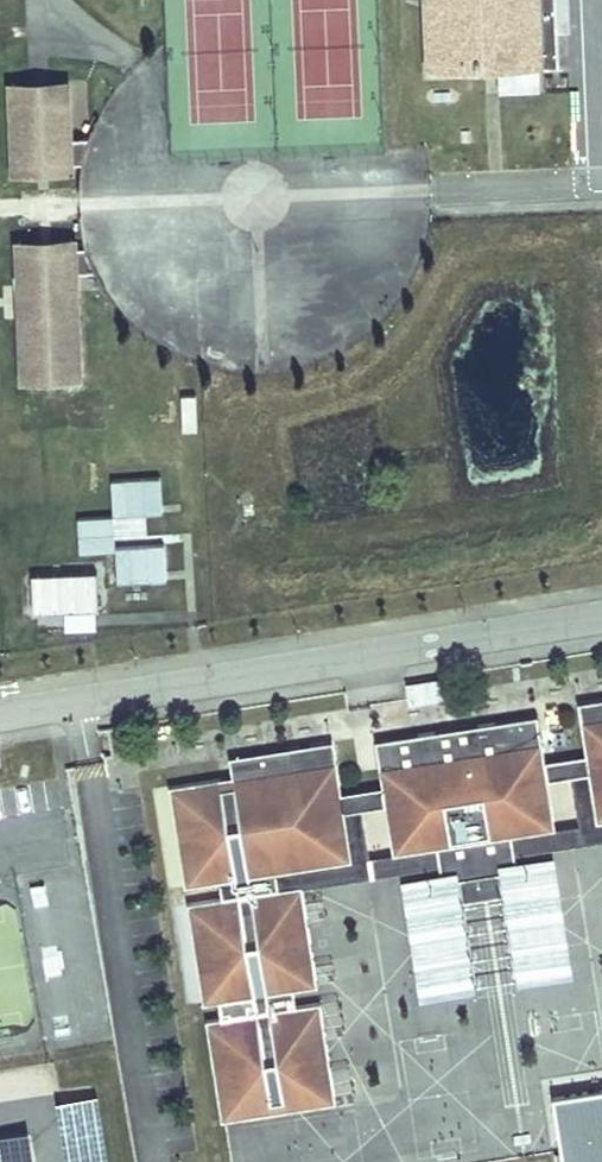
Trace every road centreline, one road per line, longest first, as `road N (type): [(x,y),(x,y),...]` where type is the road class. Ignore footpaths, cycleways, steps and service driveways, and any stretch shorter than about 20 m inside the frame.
road 1 (residential): [(601,616),(0,709)]

